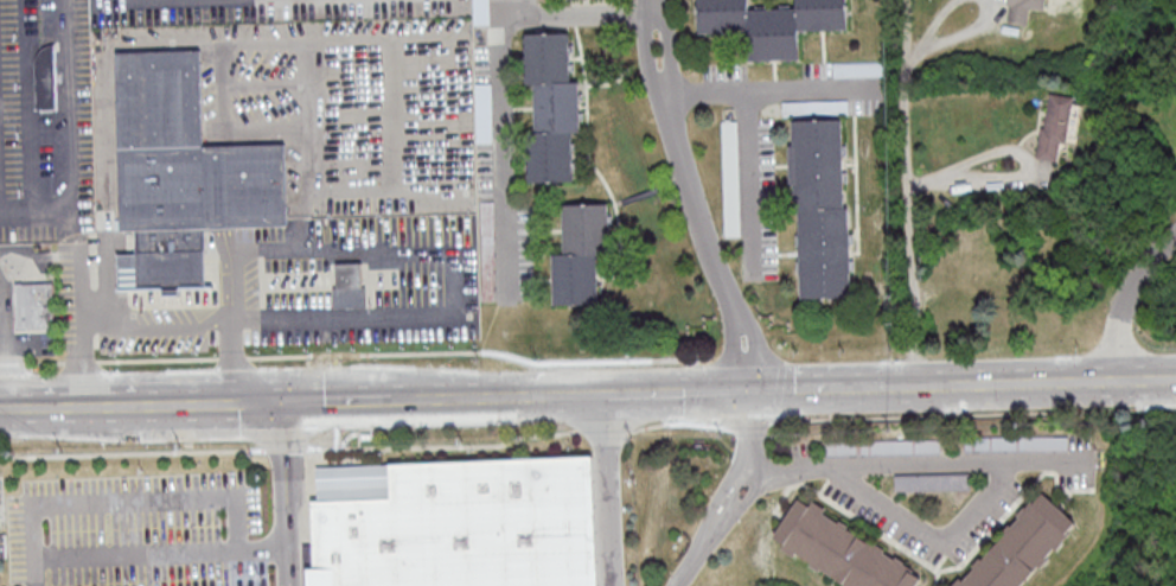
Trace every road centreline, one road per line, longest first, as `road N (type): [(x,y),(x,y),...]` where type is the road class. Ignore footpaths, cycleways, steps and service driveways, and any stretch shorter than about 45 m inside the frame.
road 1 (residential): [(750,467),(827,469),(941,547),(952,544),(1017,460),(1092,461)]
road 2 (residential): [(914,391),(911,0)]
road 3 (residential): [(735,314),(667,108),(660,0)]
road 4 (secondary): [(1175,383),(914,391)]
road 5 (residential): [(754,396),(750,467),(681,585)]
road 6 (residential): [(827,469),(1017,460)]
road 7 (residential): [(772,395),(752,329),(735,314),(729,333),(743,396)]
road 8 (residential): [(1116,386),(1120,329),(1175,240)]
road 9 (secondary): [(914,391),(772,395)]
road 10 (secondary): [(743,396),(603,396)]

